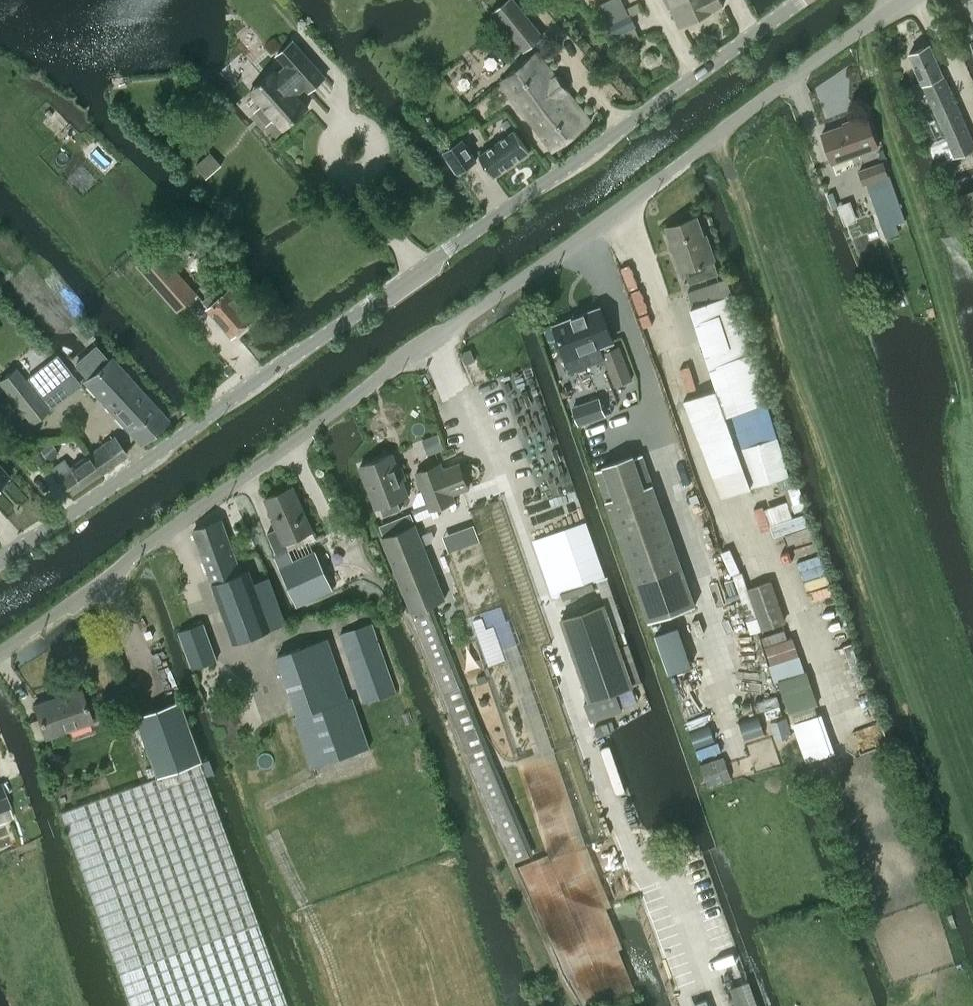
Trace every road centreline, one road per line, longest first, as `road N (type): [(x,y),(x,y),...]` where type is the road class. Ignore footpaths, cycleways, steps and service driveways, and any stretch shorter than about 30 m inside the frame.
road 1 (unclassified): [(0,652),(527,279),(897,5)]
road 2 (tertiary): [(799,0),(0,564)]

